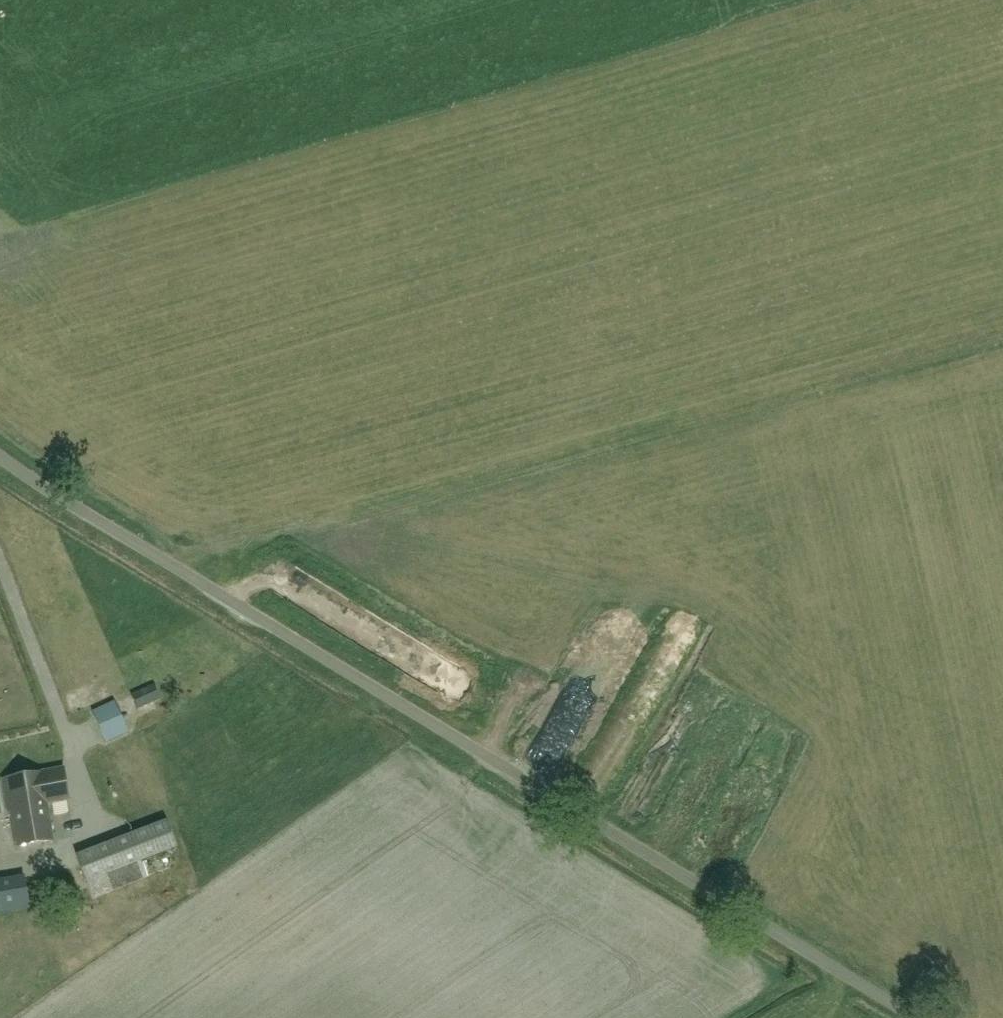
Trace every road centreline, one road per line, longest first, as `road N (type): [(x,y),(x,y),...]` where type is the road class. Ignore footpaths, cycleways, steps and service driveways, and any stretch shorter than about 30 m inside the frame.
road 1 (unclassified): [(942,1017),(162,551),(50,495),(0,457)]

